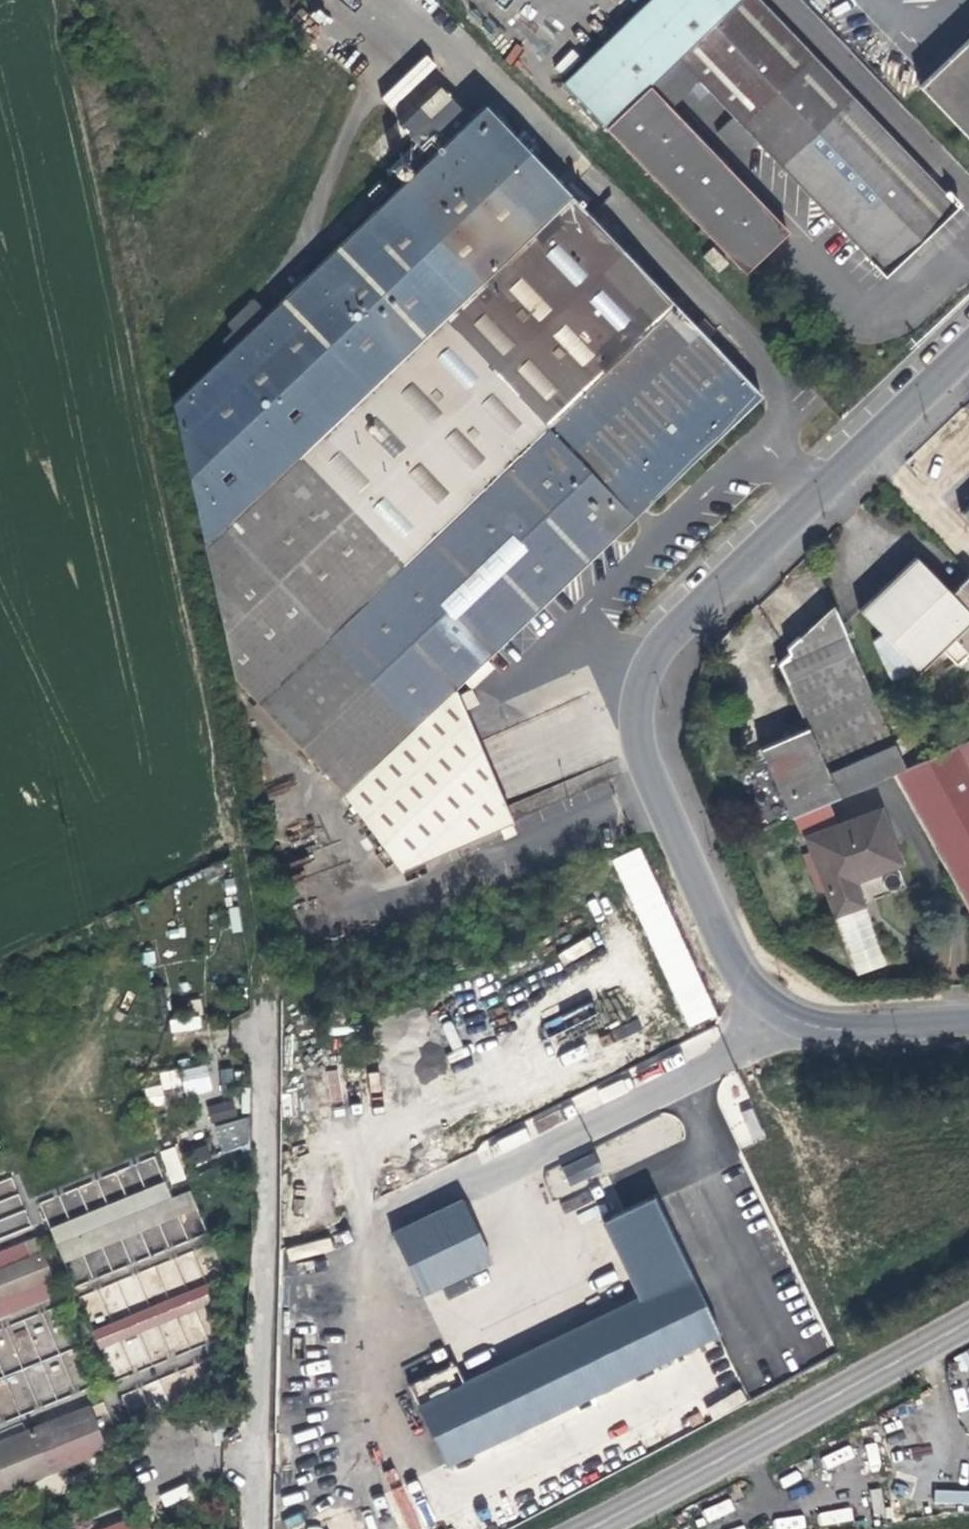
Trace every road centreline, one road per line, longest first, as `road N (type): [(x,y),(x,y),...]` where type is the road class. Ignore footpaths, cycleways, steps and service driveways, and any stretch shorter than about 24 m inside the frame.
road 1 (track): [(72,0),(255,864),(275,1033)]
road 2 (unclassified): [(968,1019),(833,1025),(759,990),(721,927),(648,760),(640,715),(669,645),(968,355)]
road 3 (primary): [(591,1528),(968,1323)]

